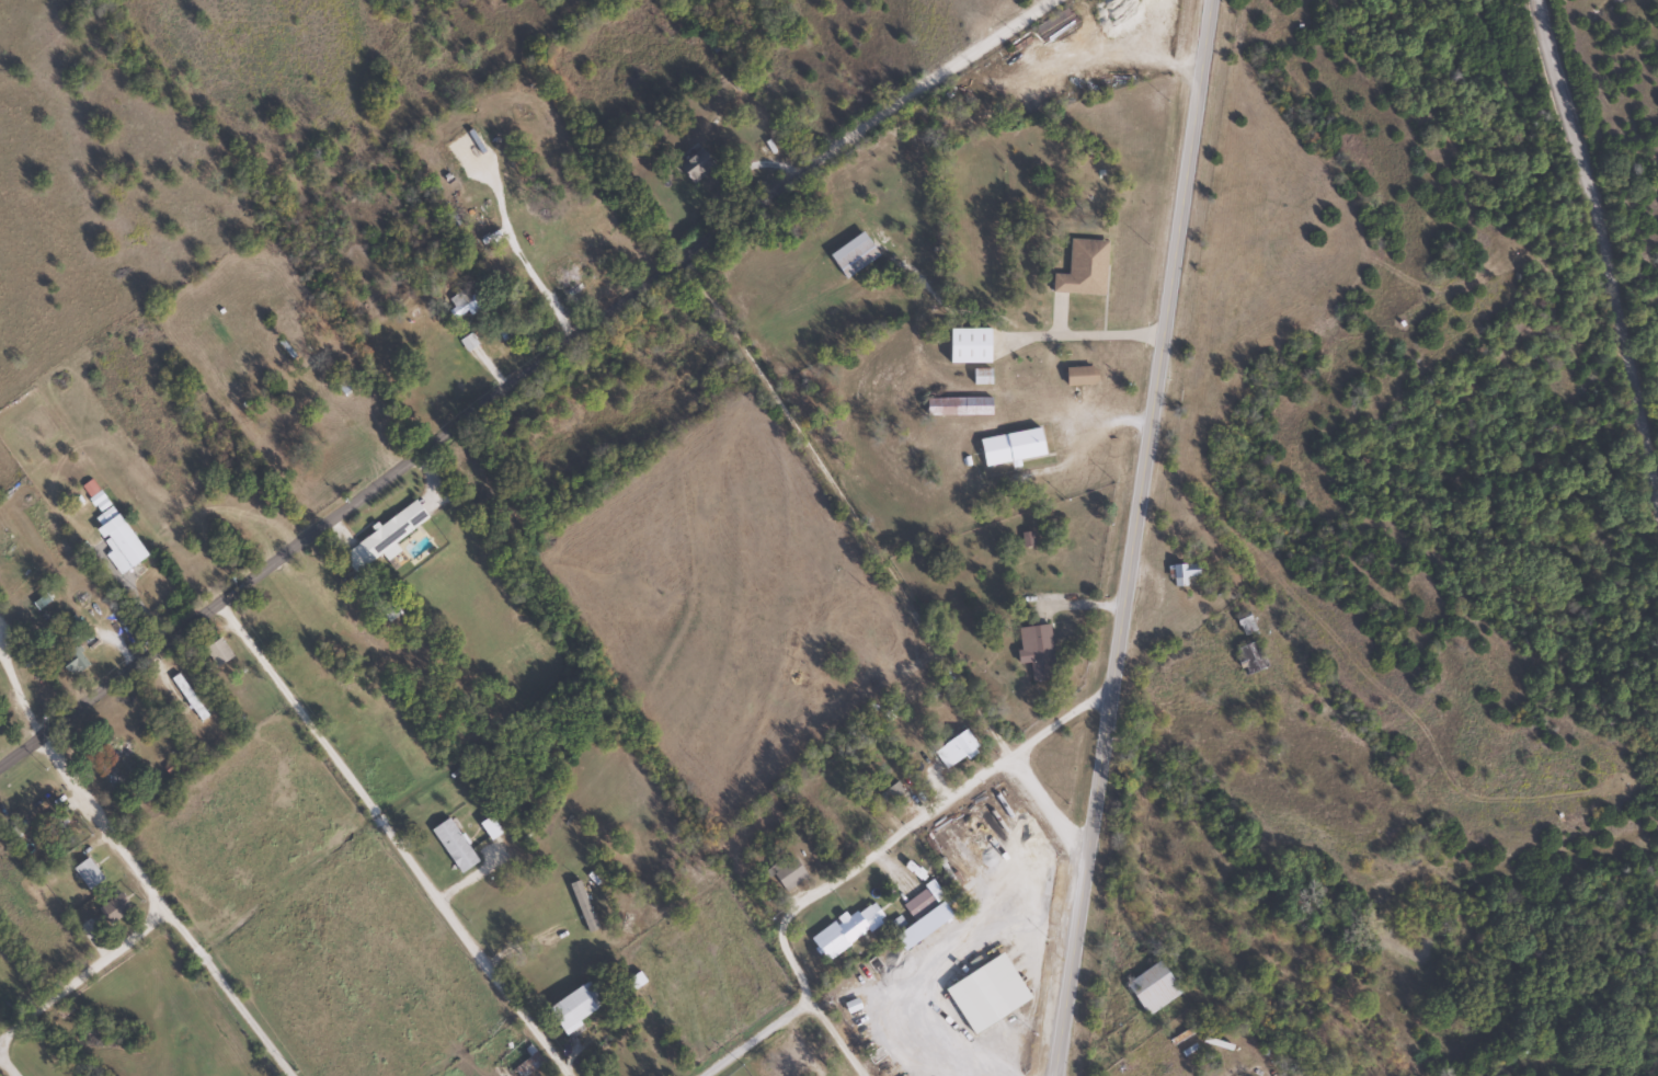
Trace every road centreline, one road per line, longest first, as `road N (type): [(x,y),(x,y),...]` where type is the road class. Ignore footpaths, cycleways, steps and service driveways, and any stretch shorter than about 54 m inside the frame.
road 1 (secondary): [(1212,0),(1055,1075)]
road 2 (residential): [(1089,849),(1051,810),(973,754),(957,692),(647,251)]
road 3 (residential): [(422,432),(647,251),(992,0)]
road 4 (residential): [(570,1075),(201,602)]
road 5 (residential): [(1657,546),(1639,507),(1605,316),(1589,305),(1499,23),(1499,0)]
road 6 (residential): [(0,768),(422,432)]
road 7 (residential): [(813,1008),(777,936),(973,754),(1063,723),(1087,700),(1111,699)]
road 8 (residential): [(291,1075),(35,743)]
road 9 (residential): [(0,1045),(170,912)]
road 10 (residential): [(706,1075),(813,1008)]

